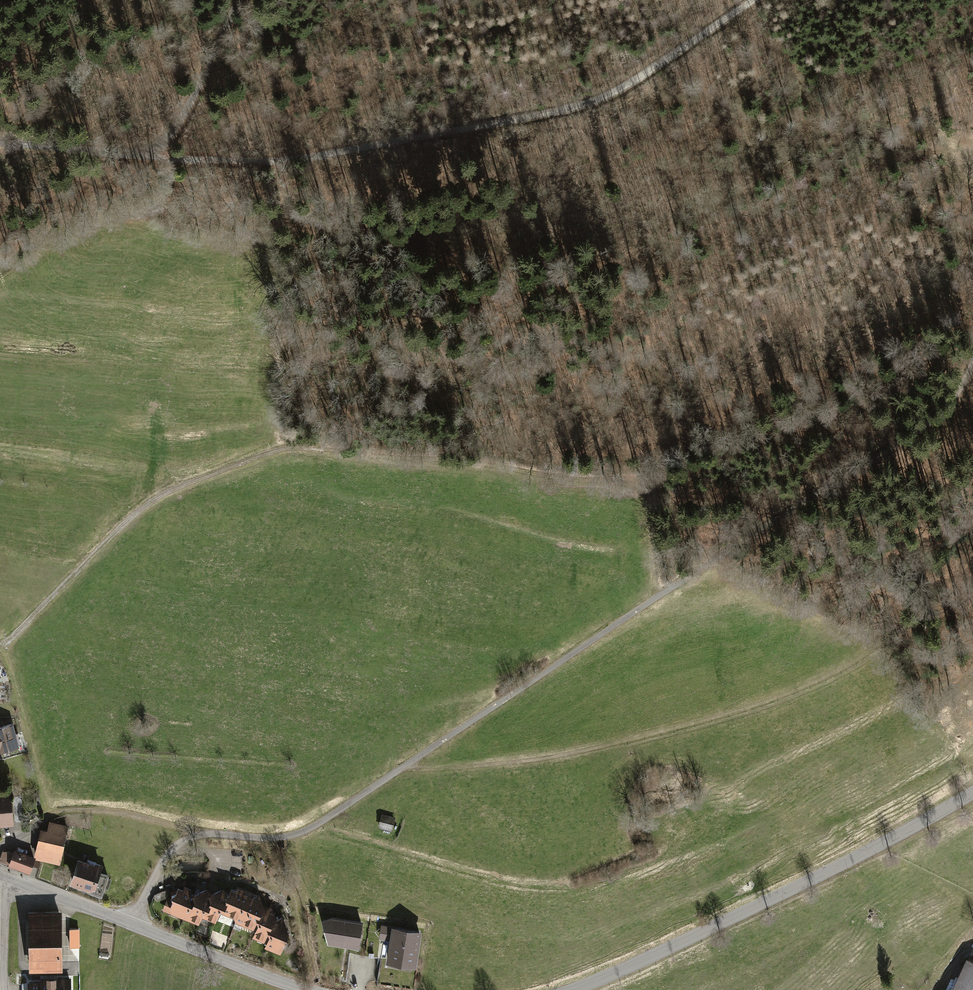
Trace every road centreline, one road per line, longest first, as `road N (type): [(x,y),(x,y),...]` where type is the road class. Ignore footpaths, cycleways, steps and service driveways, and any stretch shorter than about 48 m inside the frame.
road 1 (track): [(972,342),(954,394),(898,442),(313,828),(284,839),(196,832),(177,843),(149,888)]
road 2 (track): [(0,644),(160,496),(270,453),(313,446),(638,482),(652,499),(655,599)]
road 3 (track): [(149,153),(260,166),(571,108),(646,74),(753,0)]
road 4 (unclassified): [(570,989),(885,843),(972,793)]
road 5 (unclassified): [(0,143),(149,153),(176,126),(241,0)]
road 6 (unclassified): [(9,877),(301,989)]

